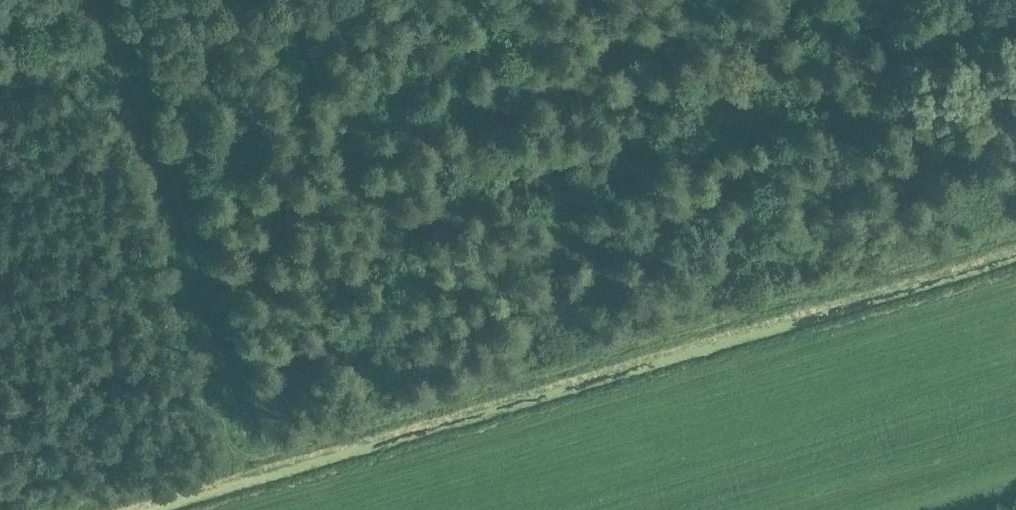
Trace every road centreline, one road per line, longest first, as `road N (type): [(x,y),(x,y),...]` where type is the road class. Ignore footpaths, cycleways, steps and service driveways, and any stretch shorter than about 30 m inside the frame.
road 1 (track): [(95,0),(230,453)]

